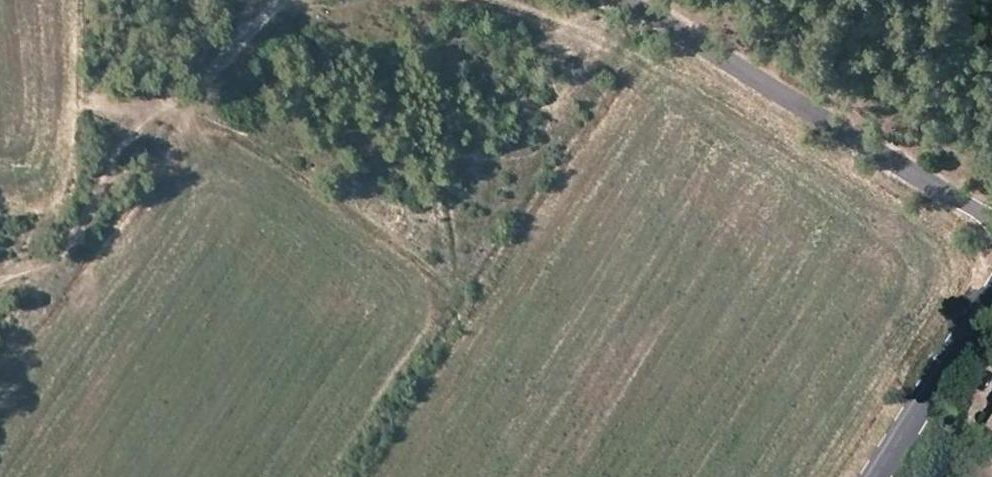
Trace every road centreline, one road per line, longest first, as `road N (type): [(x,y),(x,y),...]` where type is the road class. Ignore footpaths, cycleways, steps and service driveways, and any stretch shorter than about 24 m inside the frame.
road 1 (residential): [(630,0),(991,221)]
road 2 (track): [(281,0),(202,85),(170,104),(73,103),(65,134)]
road 3 (residential): [(874,476),(991,294)]
road 4 (track): [(476,0),(649,66)]

